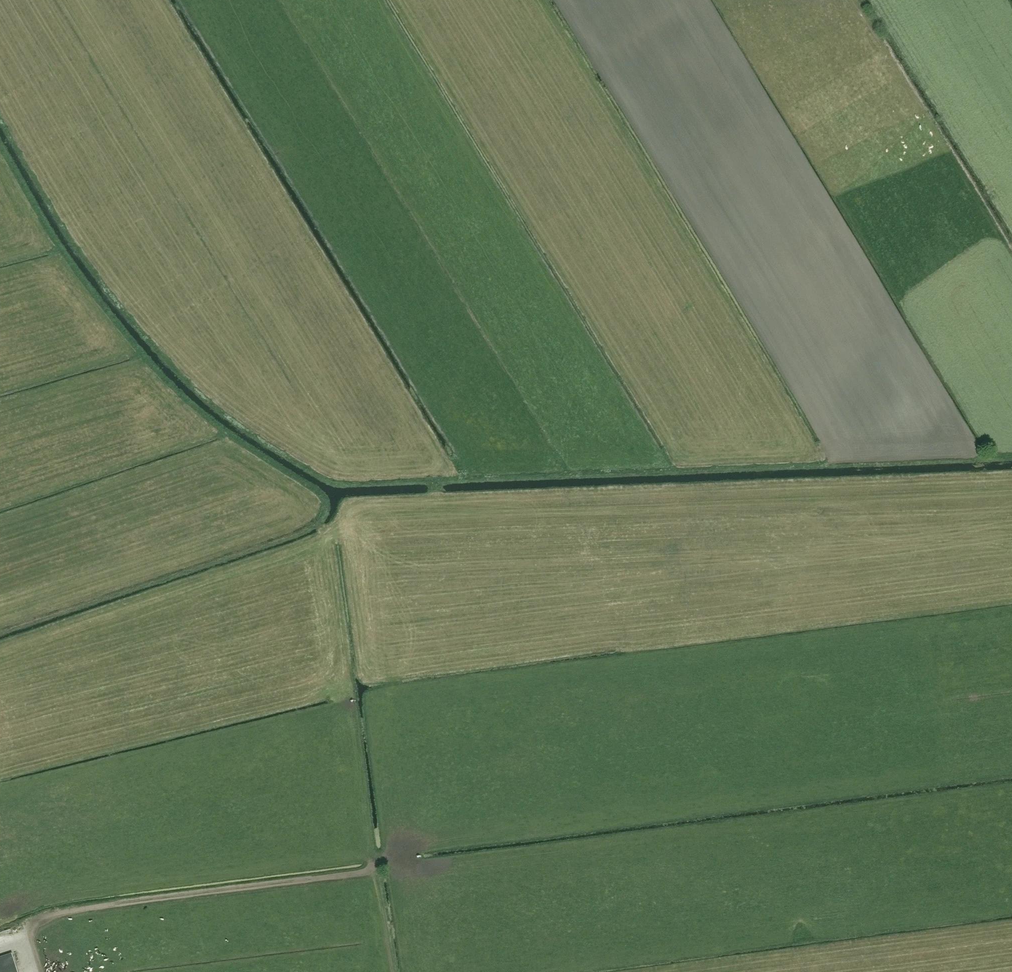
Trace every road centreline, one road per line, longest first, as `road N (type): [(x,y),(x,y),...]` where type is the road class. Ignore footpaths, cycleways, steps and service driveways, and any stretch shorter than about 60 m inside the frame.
road 1 (track): [(30,928),(67,911),(363,873),(395,855)]

